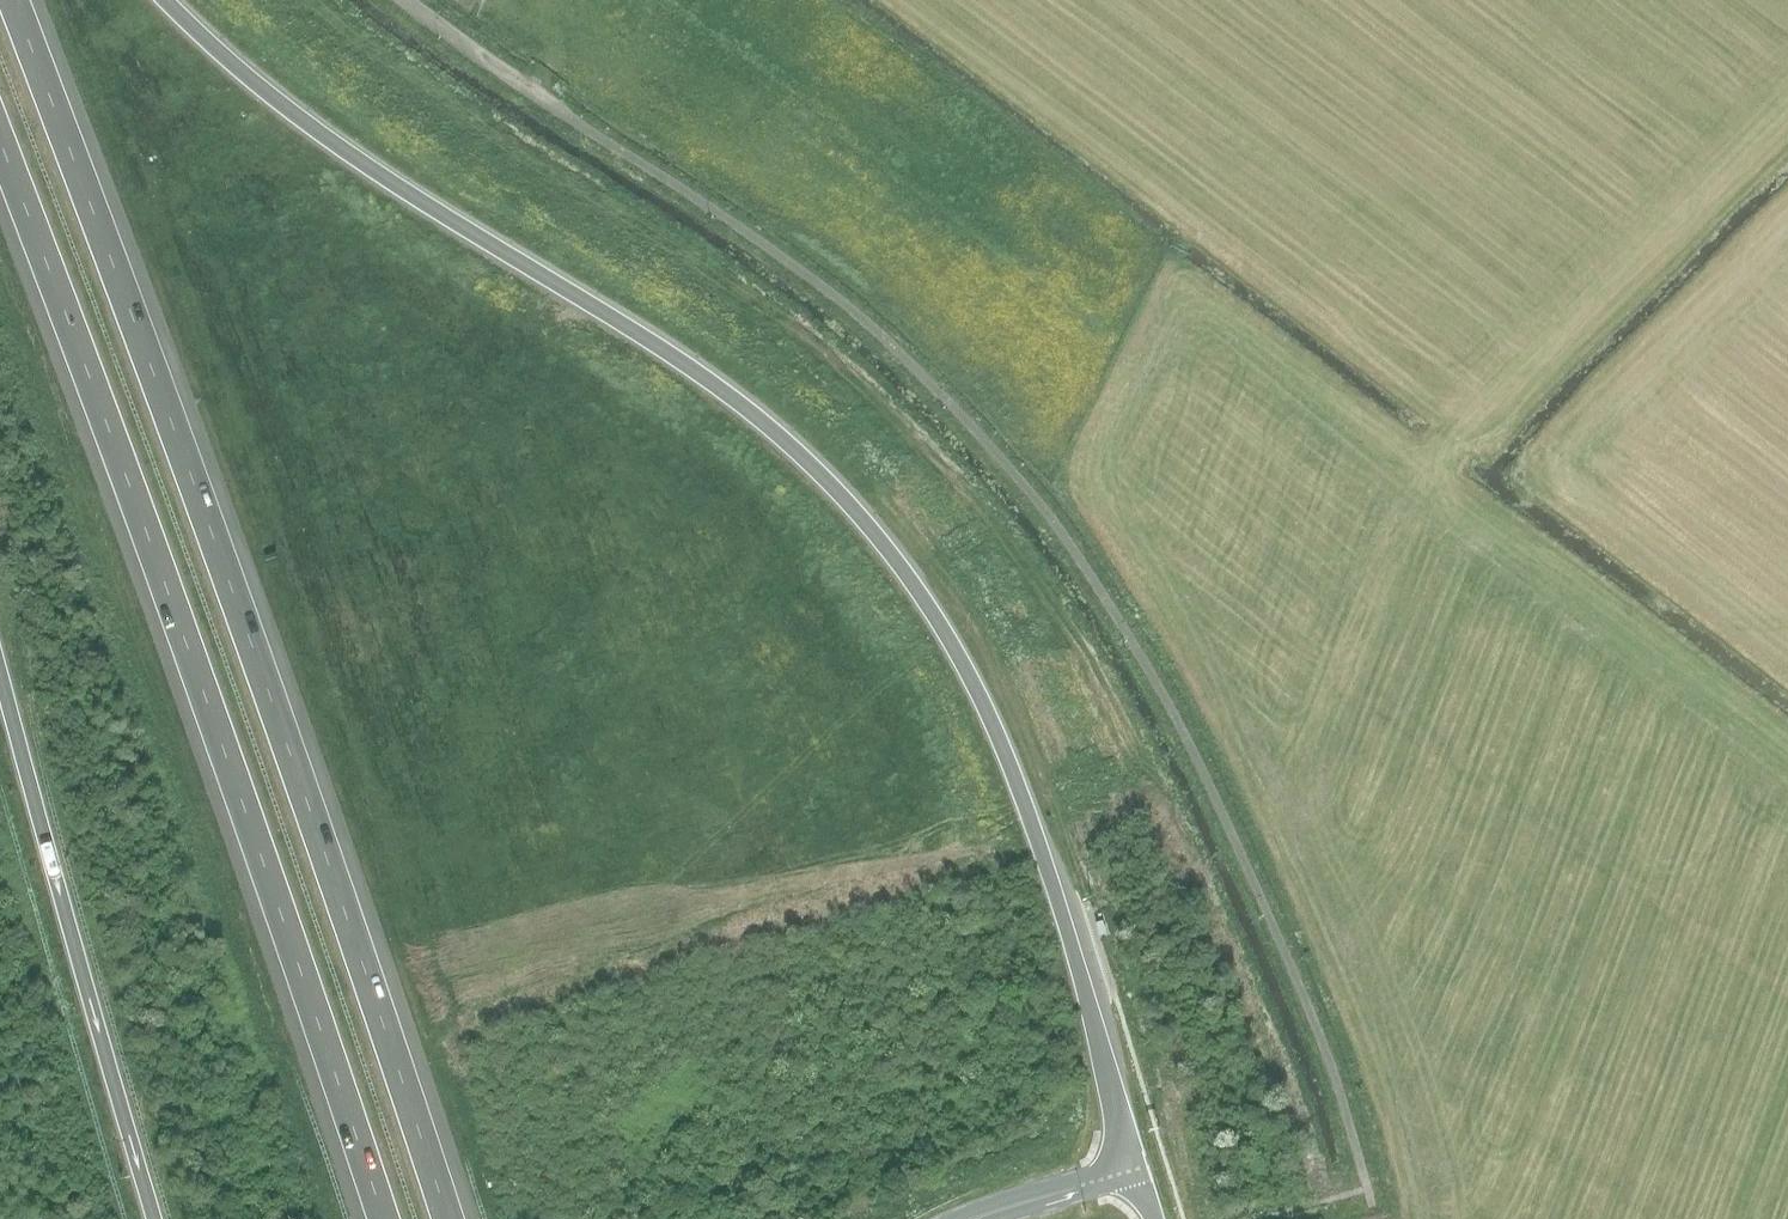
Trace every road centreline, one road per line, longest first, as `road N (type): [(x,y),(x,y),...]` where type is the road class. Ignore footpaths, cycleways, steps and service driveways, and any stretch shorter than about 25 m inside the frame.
road 1 (motorway): [(1135,1171),(1009,760),(957,653),(888,550),(822,475),(732,397),(328,139),(166,0)]
road 2 (motorway): [(451,1218),(194,475),(14,0)]
road 3 (motorway): [(0,136),(143,518),(382,1218)]
road 4 (motorway): [(0,676),(156,1218)]
road 5 (unclassified): [(581,125),(407,0)]
road 6 (primary): [(976,1218),(1135,1171)]

